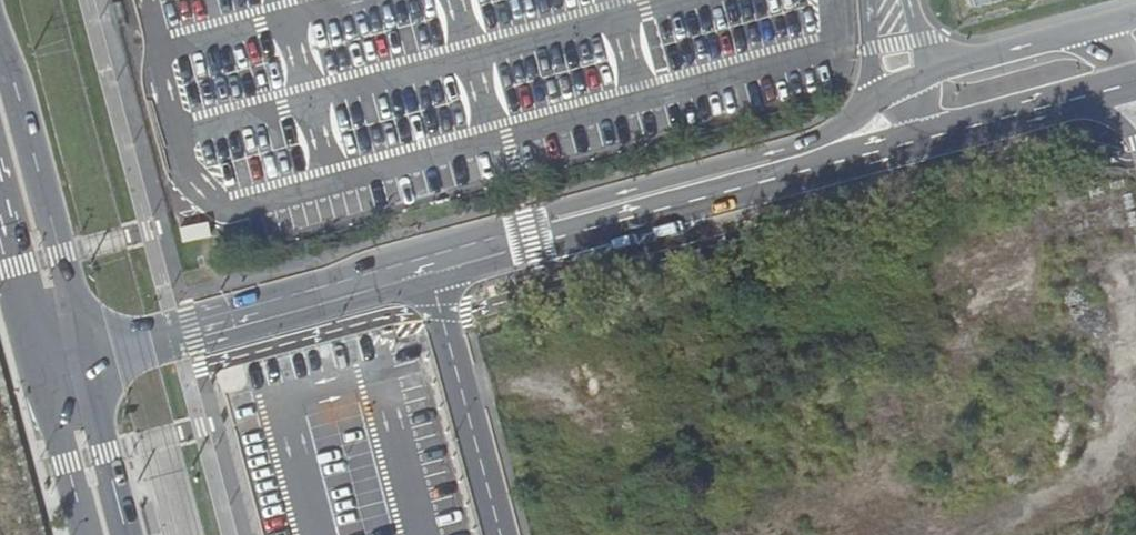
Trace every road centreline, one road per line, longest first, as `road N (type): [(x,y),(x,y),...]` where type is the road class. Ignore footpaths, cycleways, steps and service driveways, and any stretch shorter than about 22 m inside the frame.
road 1 (unclassified): [(87,360),(428,265)]
road 2 (unclassified): [(428,265),(753,180)]
road 3 (tertiary): [(87,360),(0,46)]
road 4 (unclassified): [(502,534),(428,265)]
road 5 (unclassified): [(925,140),(1132,83)]
road 6 (tertiary): [(127,534),(87,360)]
road 7 (unclassified): [(753,180),(925,140)]
road 8 (tertiary): [(41,372),(86,534)]
road 9 (tertiary): [(0,211),(41,372)]
road 10 (unclassified): [(1082,31),(928,72)]
road 11 (unclassified): [(883,95),(753,180)]

